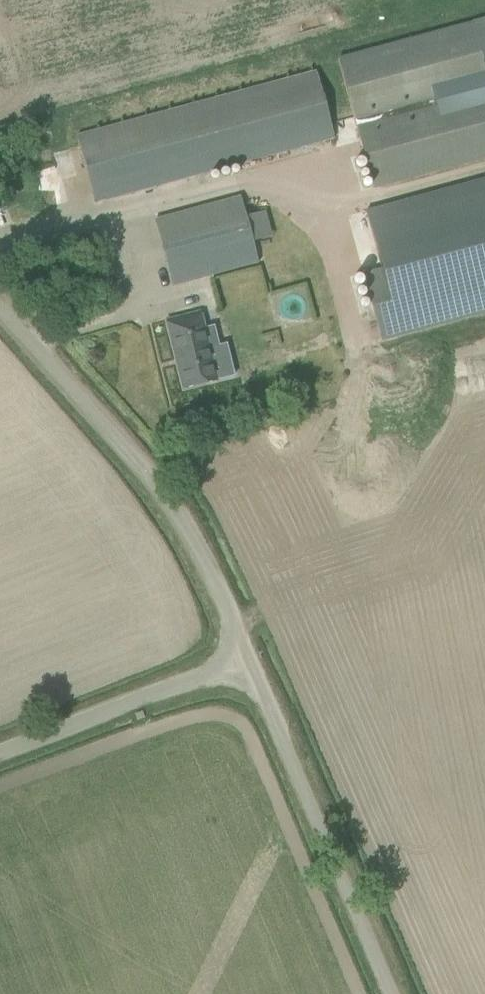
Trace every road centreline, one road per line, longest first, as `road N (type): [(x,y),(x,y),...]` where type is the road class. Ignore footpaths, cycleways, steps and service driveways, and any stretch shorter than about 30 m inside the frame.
road 1 (unclassified): [(248,672),(205,564),(169,502),(0,314)]
road 2 (unclassified): [(390,993),(248,672)]
road 3 (unclassified): [(0,758),(248,672)]

